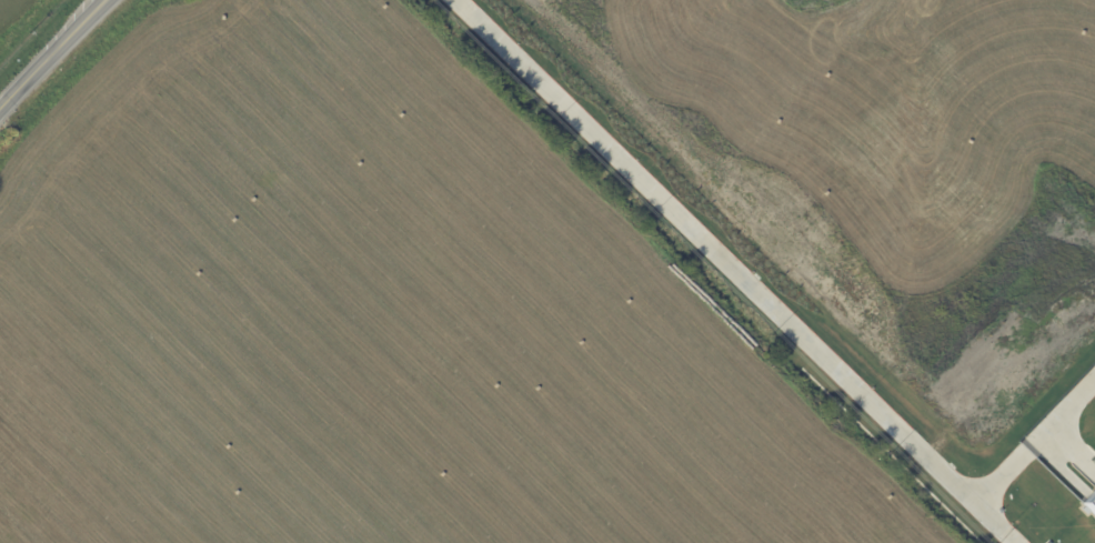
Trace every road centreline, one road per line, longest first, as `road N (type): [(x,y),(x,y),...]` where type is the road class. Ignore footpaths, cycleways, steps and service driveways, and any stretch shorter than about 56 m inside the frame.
road 1 (secondary): [(0,110),(102,0)]

